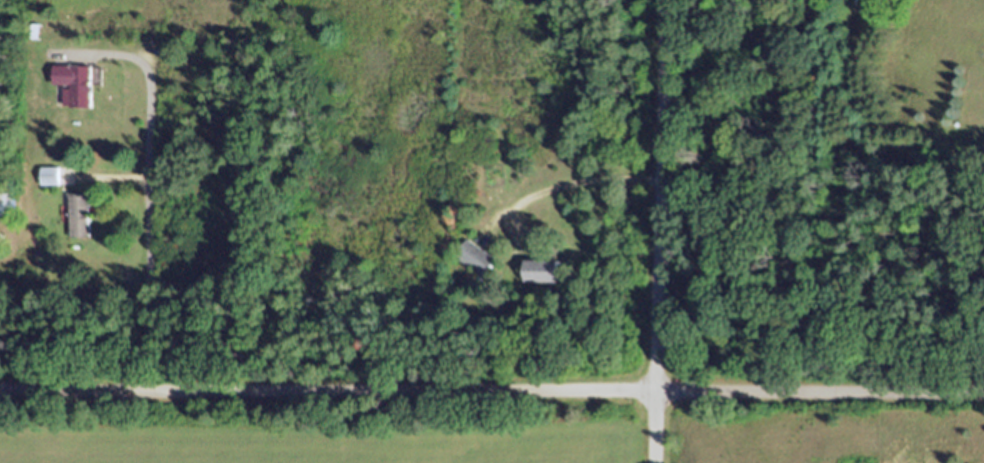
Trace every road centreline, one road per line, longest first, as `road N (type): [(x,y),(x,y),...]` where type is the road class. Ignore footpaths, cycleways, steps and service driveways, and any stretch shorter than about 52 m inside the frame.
road 1 (residential): [(983,392),(0,389)]
road 2 (residential): [(651,462),(661,0)]

